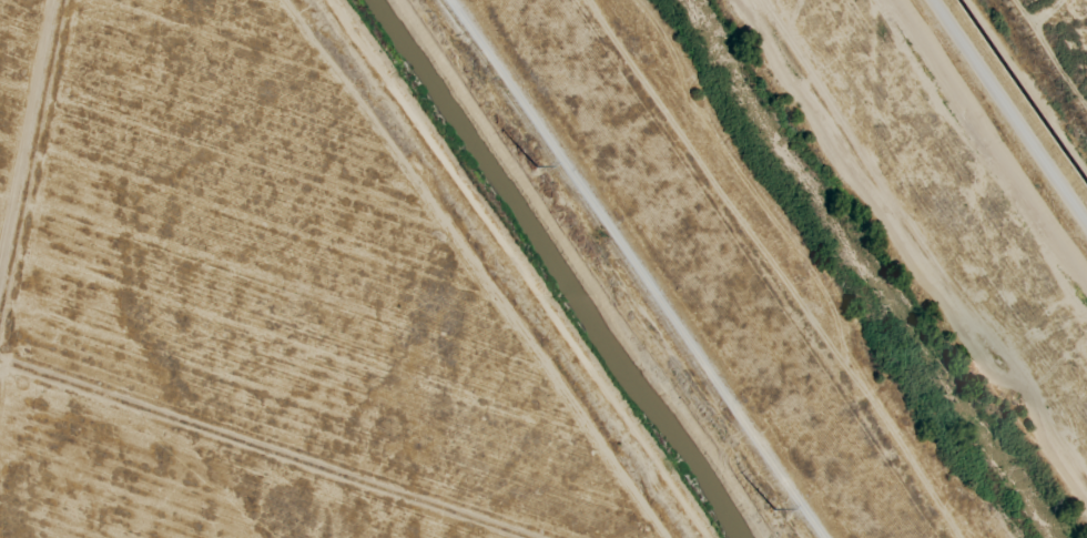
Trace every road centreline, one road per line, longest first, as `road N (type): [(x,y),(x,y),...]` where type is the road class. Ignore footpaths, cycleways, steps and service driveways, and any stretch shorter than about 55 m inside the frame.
road 1 (track): [(820,537),(448,0)]
road 2 (track): [(325,0),(695,537)]

